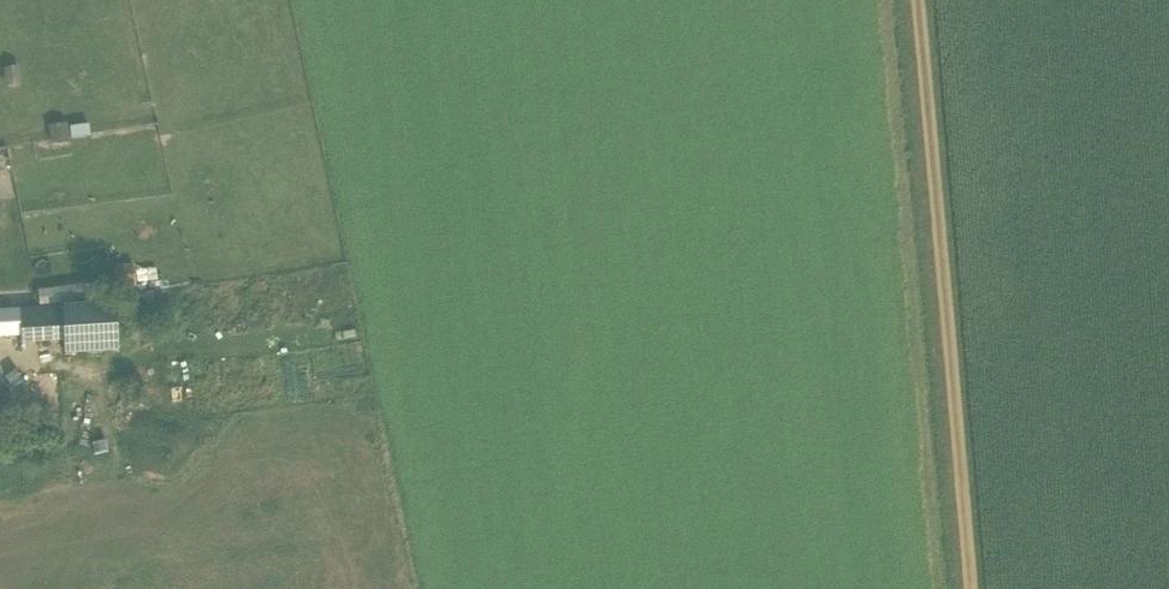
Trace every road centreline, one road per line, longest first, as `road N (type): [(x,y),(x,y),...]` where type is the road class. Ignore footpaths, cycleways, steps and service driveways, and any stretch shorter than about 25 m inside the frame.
road 1 (track): [(968,588),(919,0)]

